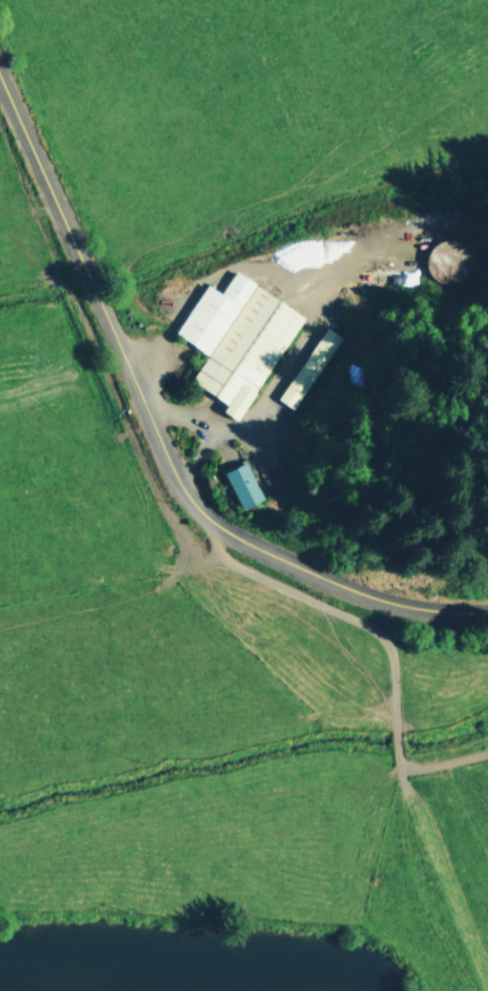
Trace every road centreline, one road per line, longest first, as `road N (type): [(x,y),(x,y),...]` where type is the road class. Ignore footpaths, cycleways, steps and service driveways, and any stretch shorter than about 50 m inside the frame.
road 1 (tertiary): [(487,601),(402,599),(287,556),(186,496),(0,79)]

